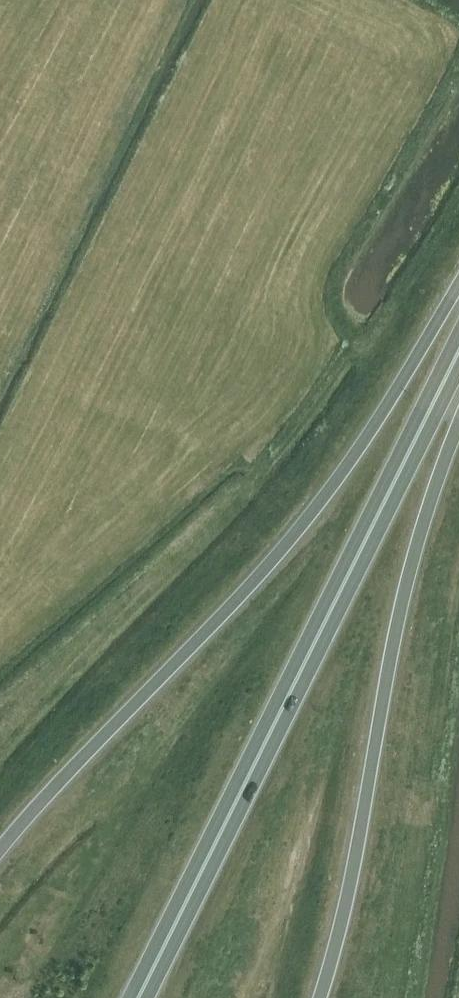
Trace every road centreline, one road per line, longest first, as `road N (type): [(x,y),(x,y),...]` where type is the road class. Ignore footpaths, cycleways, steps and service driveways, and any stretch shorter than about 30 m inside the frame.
road 1 (trunk): [(458,292),(320,499),(262,571),(0,848)]
road 2 (trunk): [(139,997),(458,352)]
road 3 (trunk): [(320,997),(345,912),(396,619),(458,418)]

